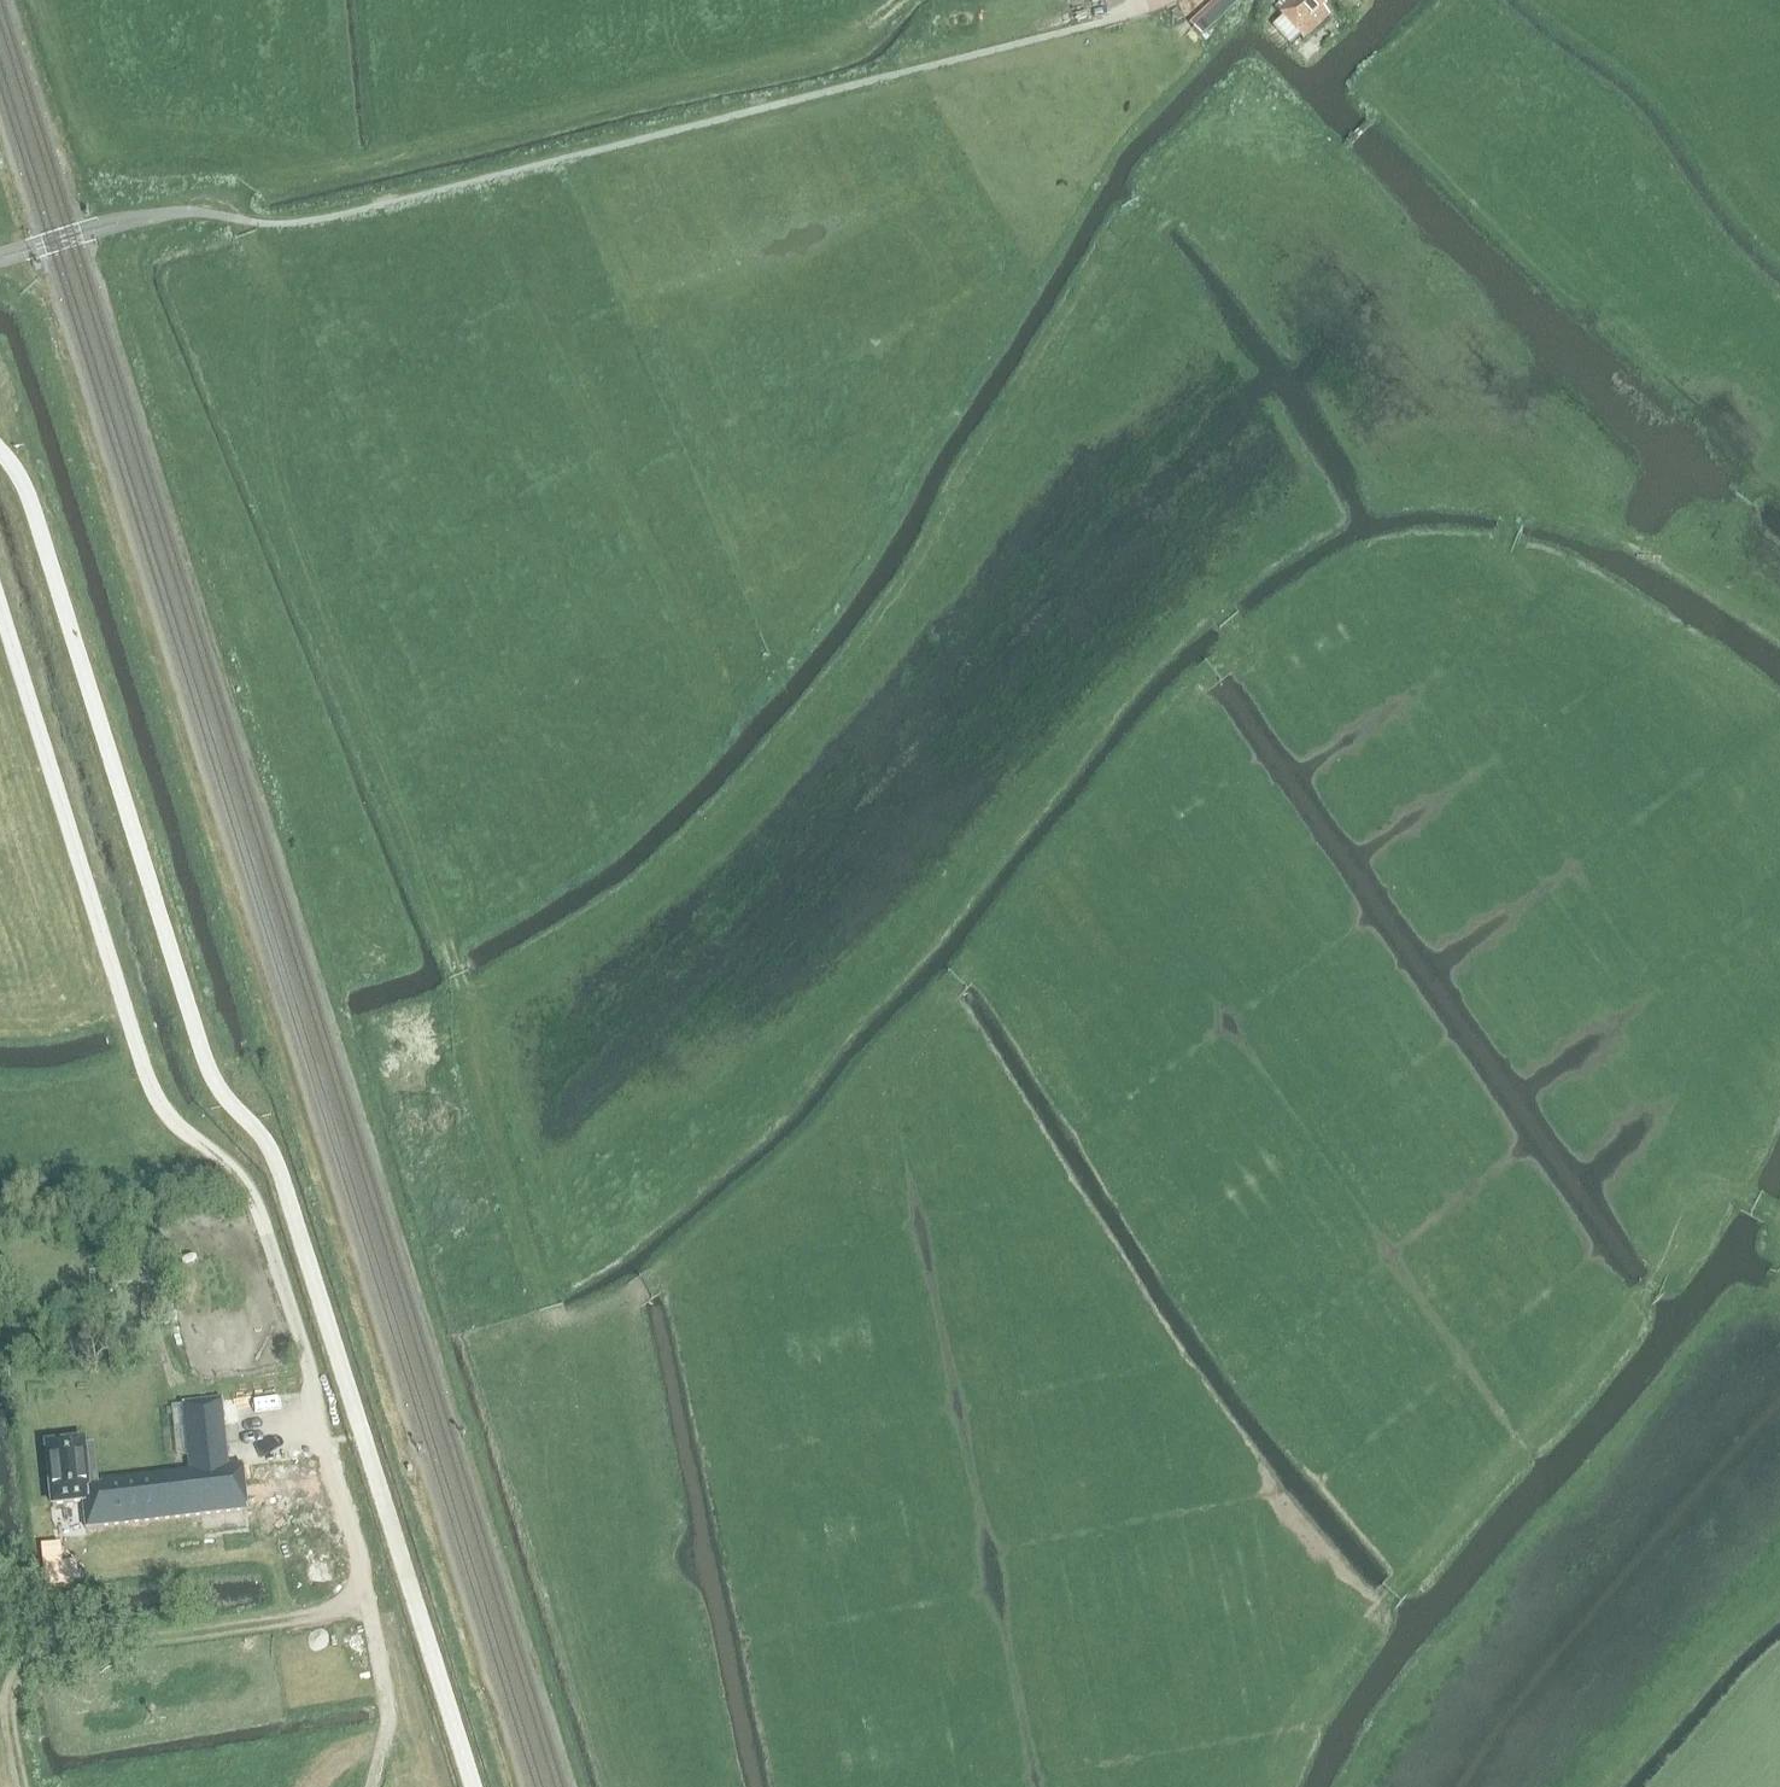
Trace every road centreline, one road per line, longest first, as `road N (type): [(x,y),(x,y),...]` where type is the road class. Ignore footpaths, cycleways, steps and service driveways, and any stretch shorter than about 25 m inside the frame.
road 1 (track): [(203,211),(255,183),(843,48),(899,0)]

